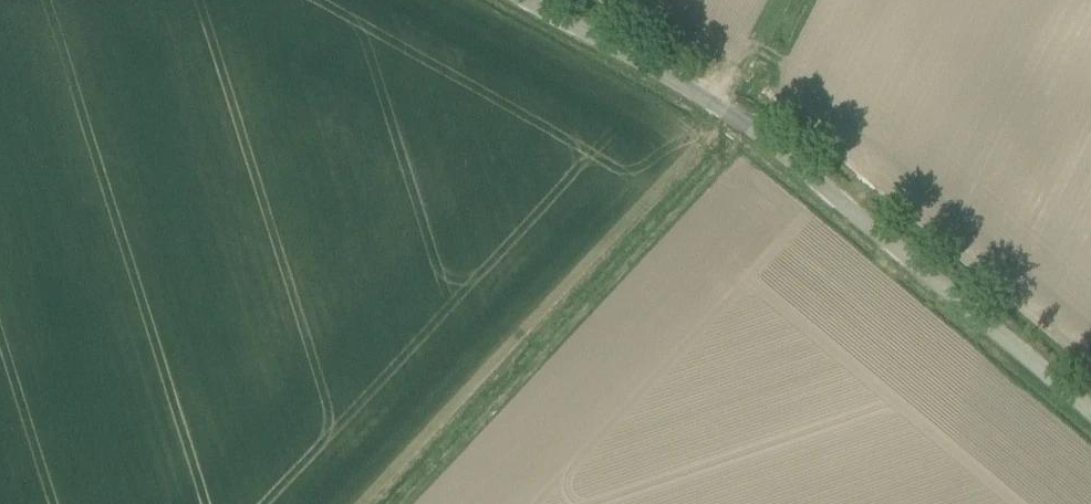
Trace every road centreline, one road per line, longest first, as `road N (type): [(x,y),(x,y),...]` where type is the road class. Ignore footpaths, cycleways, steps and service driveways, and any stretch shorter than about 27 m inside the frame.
road 1 (unclassified): [(562,0),(736,93),(1090,391)]

